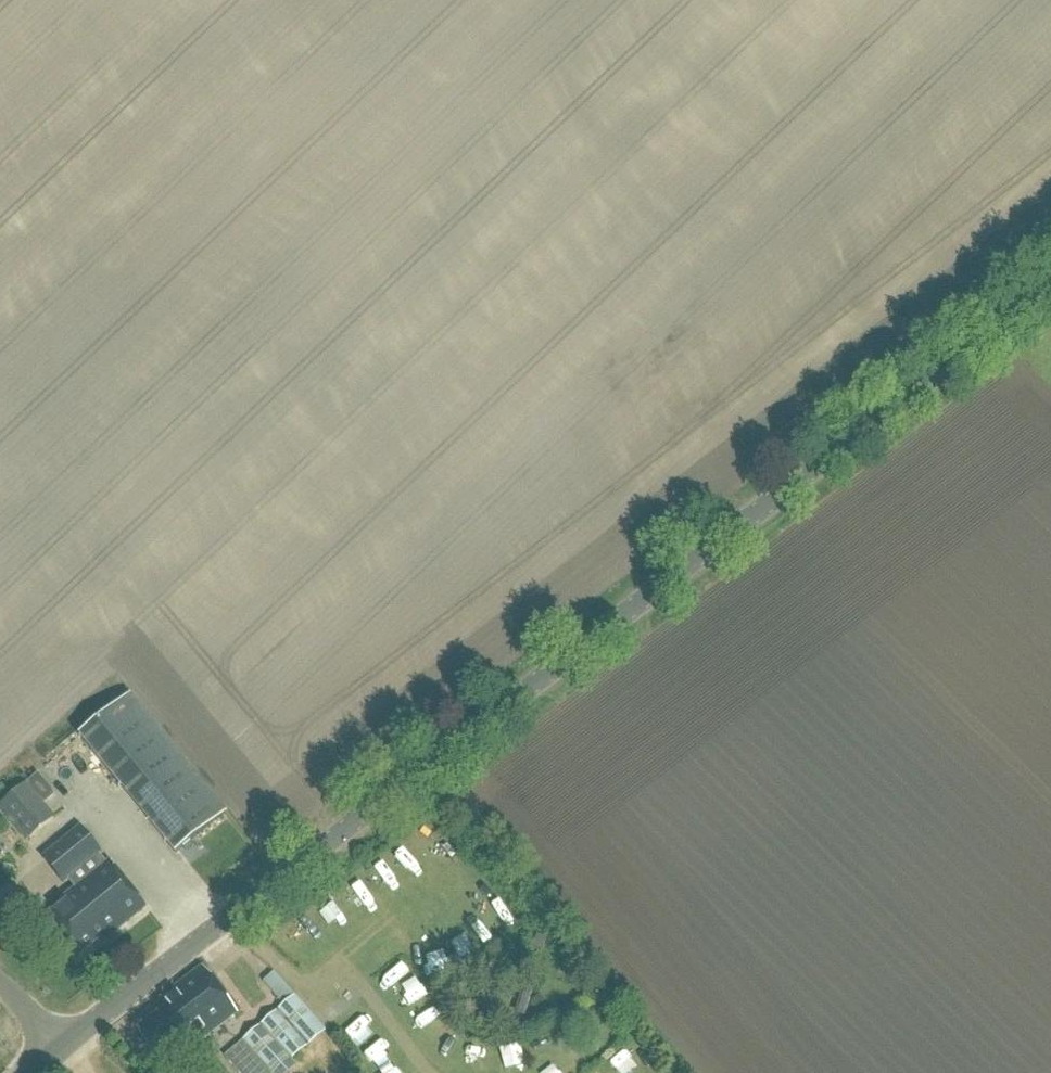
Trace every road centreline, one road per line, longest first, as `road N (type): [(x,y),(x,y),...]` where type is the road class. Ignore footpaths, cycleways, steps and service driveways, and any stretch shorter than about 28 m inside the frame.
road 1 (tertiary): [(58,1048),(1050,286)]

